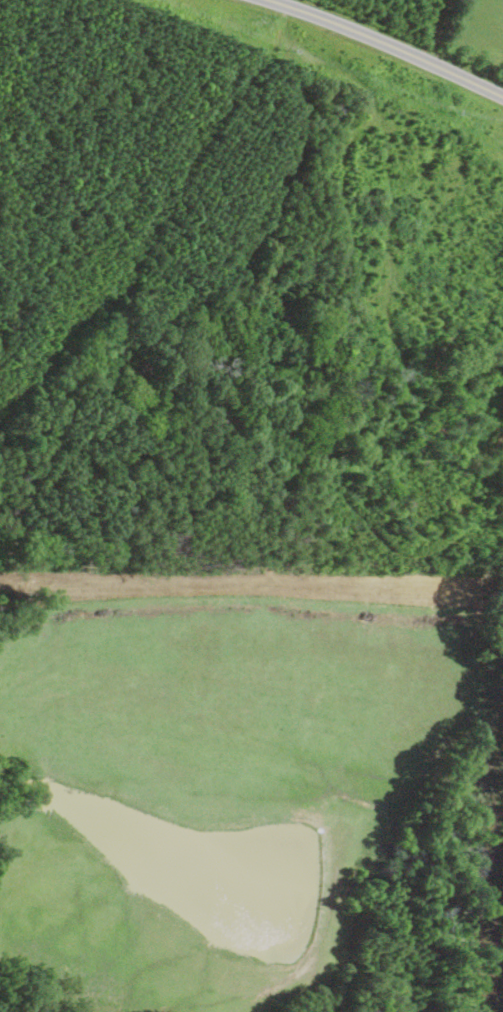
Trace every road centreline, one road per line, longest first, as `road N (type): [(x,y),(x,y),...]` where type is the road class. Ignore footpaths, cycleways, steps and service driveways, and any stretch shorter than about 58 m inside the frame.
road 1 (tertiary): [(502,98),(354,30),(255,0)]

